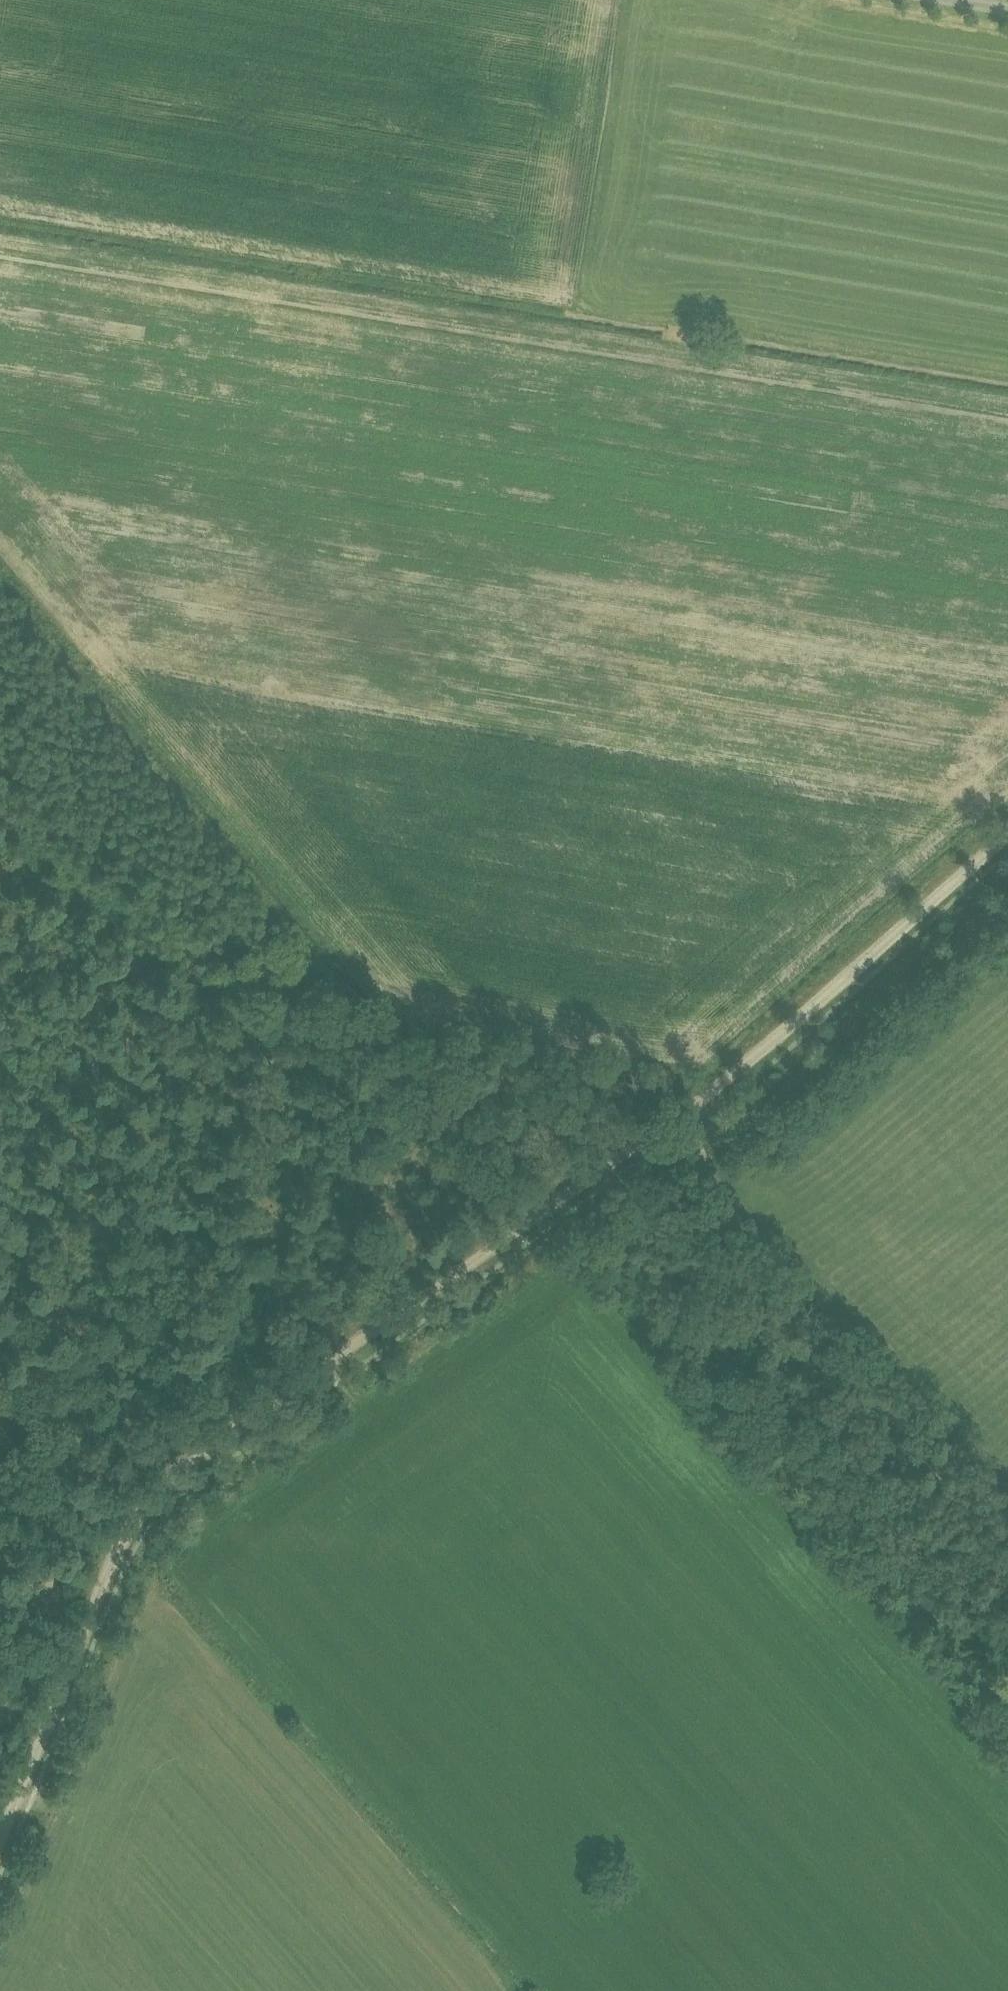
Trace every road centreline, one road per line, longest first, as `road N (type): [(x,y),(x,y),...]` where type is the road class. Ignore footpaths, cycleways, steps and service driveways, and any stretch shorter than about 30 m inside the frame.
road 1 (track): [(0,1854),(127,1539),(156,1501),(224,1440),(630,1155),(1007,835)]
road 2 (track): [(1007,916),(674,1207),(630,1155)]

